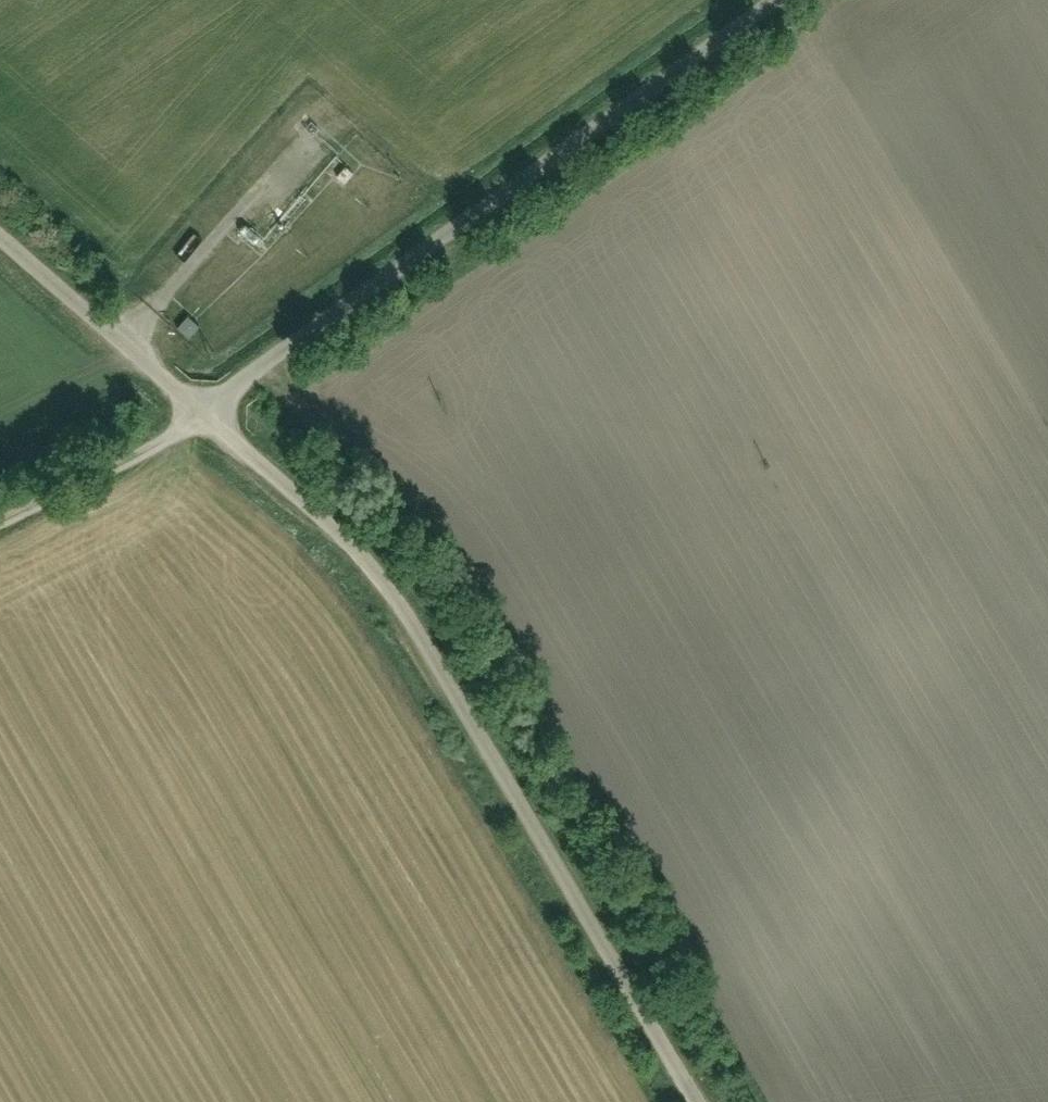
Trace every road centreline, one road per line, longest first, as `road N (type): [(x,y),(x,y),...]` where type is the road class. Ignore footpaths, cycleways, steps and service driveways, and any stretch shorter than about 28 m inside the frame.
road 1 (residential): [(206,417),(278,477),(384,592),(698,1101)]
road 2 (residential): [(206,417),(253,374),(776,0)]
road 3 (residential): [(0,237),(206,417)]
road 4 (residential): [(0,520),(206,417)]

